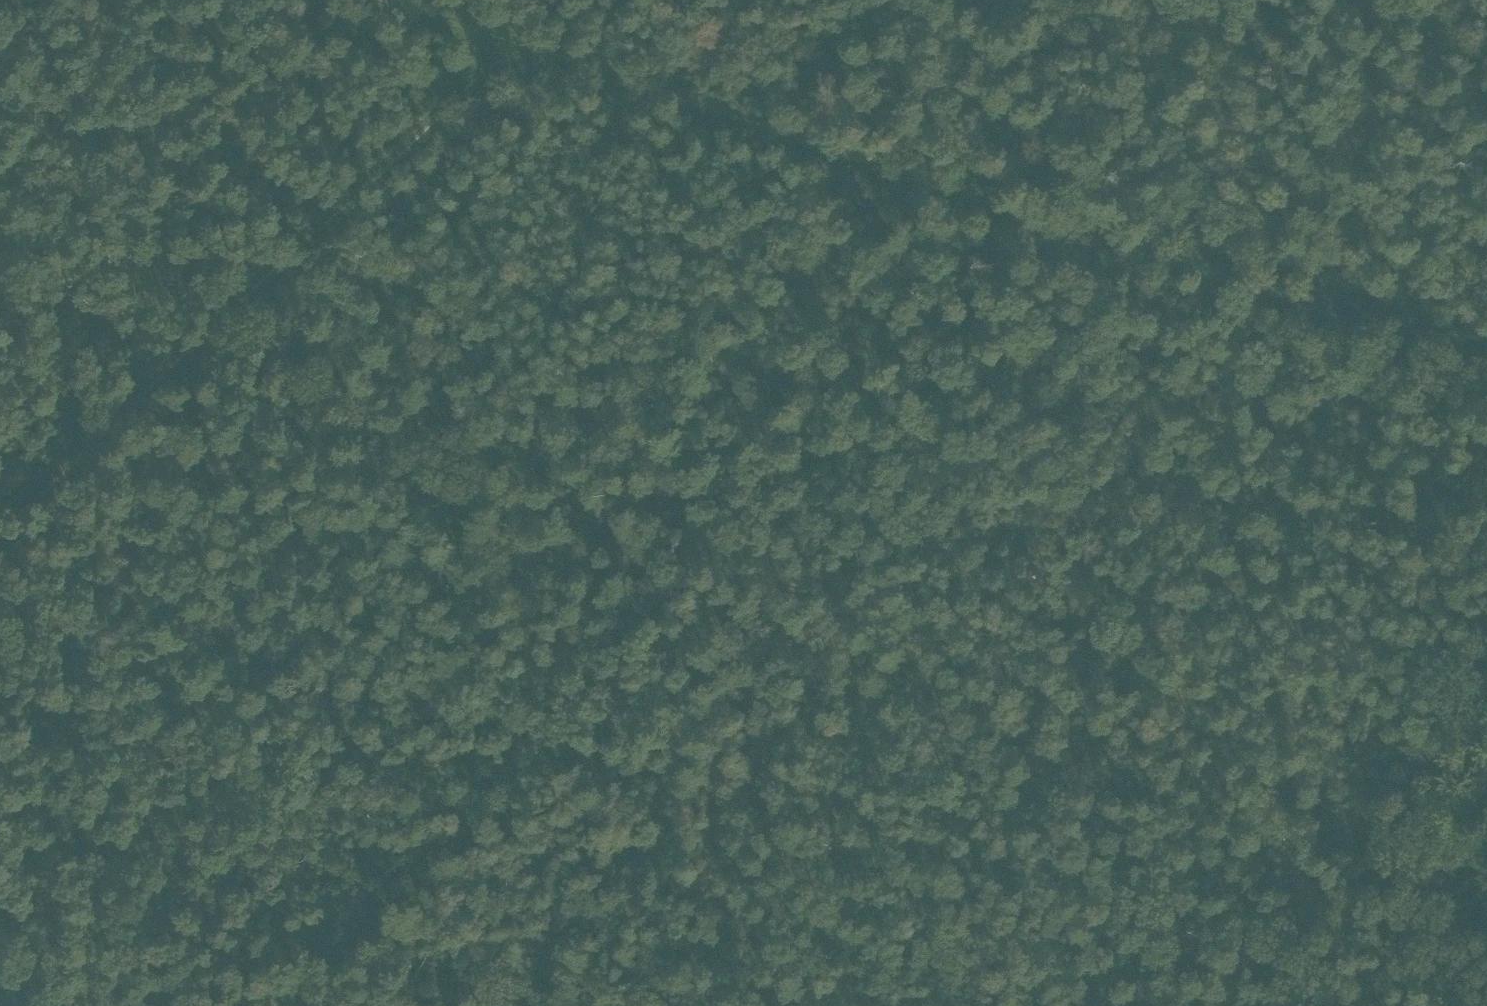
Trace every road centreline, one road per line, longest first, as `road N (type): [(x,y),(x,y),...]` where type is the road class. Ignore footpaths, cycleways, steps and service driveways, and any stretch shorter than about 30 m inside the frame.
road 1 (track): [(1332,318),(561,55)]
road 2 (track): [(0,531),(514,45),(533,0)]
road 3 (track): [(561,55),(382,0)]
road 4 (track): [(1486,337),(1332,318)]

